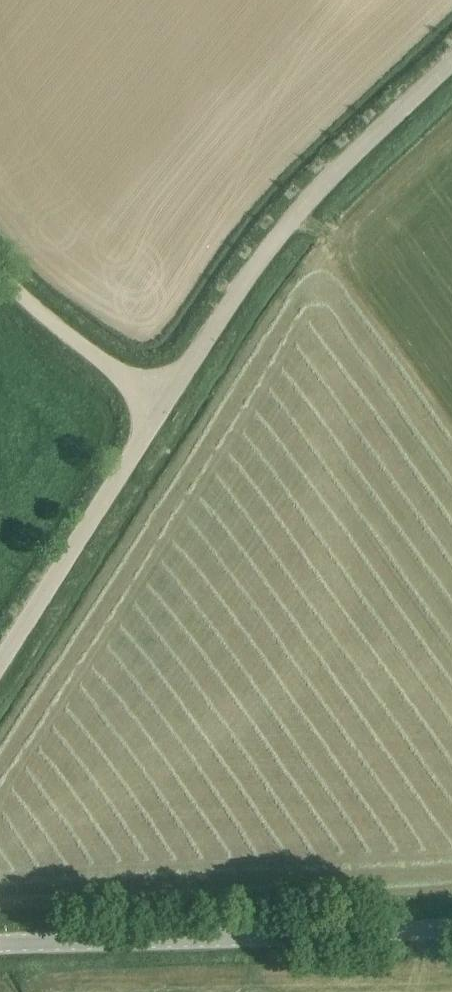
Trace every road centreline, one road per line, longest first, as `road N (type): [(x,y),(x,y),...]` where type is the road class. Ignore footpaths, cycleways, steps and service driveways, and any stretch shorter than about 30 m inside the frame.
road 1 (unclassified): [(0,948),(451,930)]
road 2 (tertiary): [(167,400),(272,232),(451,55)]
road 3 (tertiary): [(0,665),(167,400)]
road 4 (unclassified): [(167,400),(49,319),(0,270)]

